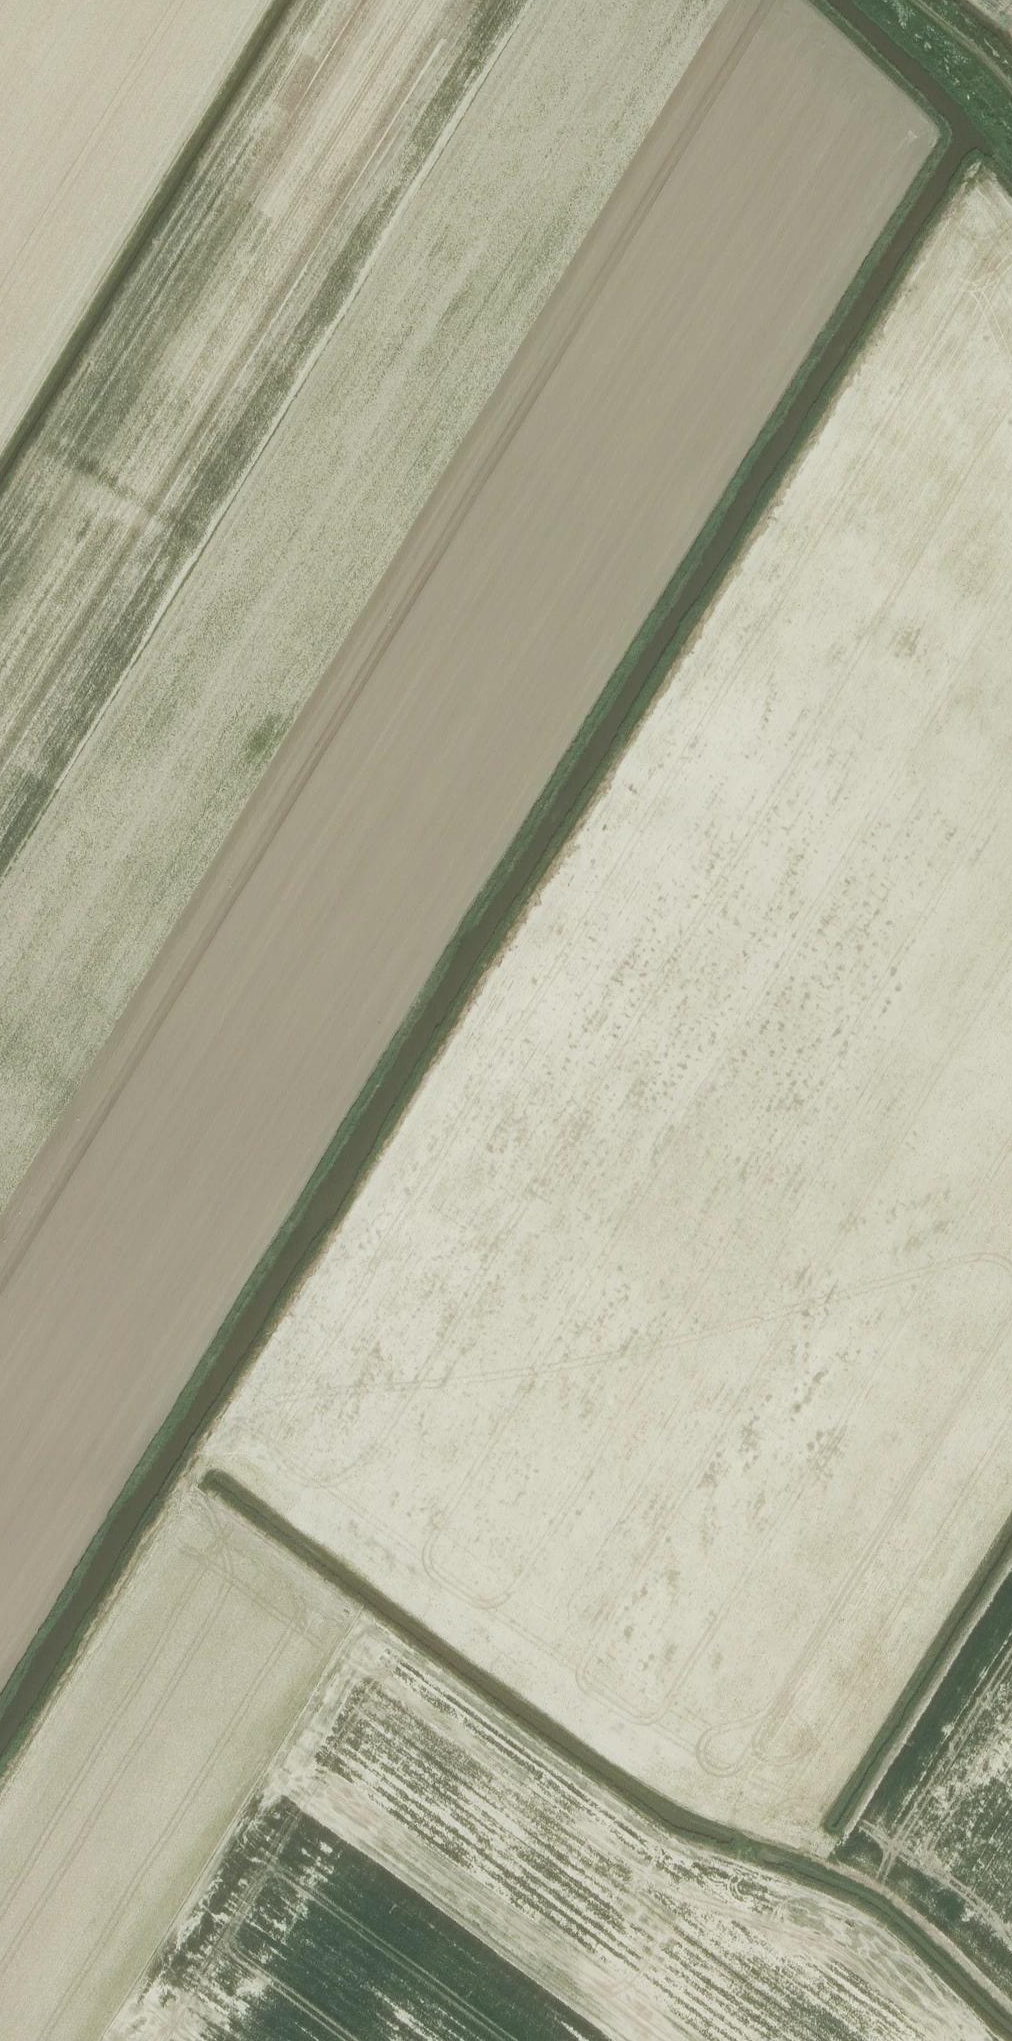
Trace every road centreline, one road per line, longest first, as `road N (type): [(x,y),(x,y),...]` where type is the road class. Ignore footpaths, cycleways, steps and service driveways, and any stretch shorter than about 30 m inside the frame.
road 1 (track): [(908,0),(960,45),(1011,110)]

